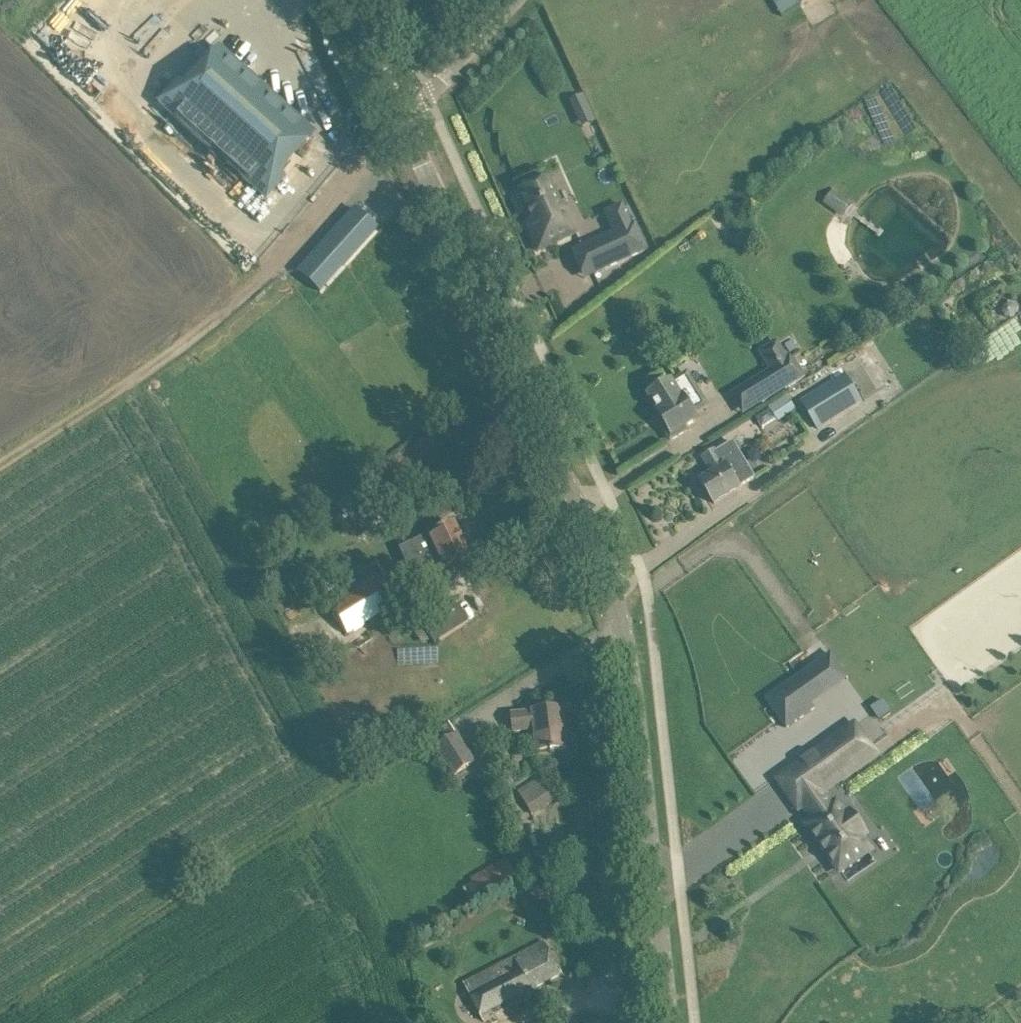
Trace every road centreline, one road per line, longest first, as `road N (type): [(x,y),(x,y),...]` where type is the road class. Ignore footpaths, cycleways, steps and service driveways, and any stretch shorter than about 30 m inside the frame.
road 1 (tertiary): [(668,1022),(624,643),(599,554),(401,119)]
road 2 (track): [(0,466),(205,331),(309,230),(401,119)]
road 3 (unclassified): [(401,119),(524,0)]
road 4 (tertiary): [(401,119),(347,0)]

